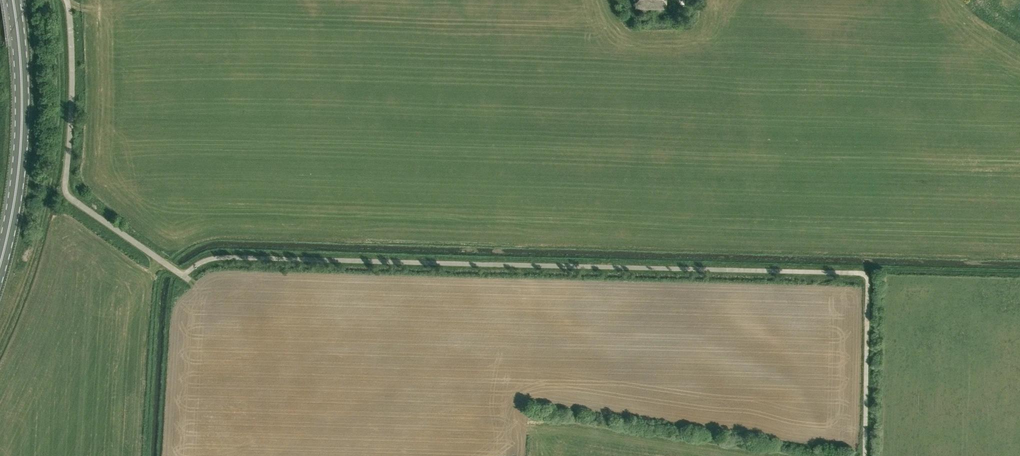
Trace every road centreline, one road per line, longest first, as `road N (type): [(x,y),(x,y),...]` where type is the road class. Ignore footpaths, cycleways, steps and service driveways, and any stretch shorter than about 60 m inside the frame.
road 1 (primary): [(12,0),(22,122),(0,261)]

